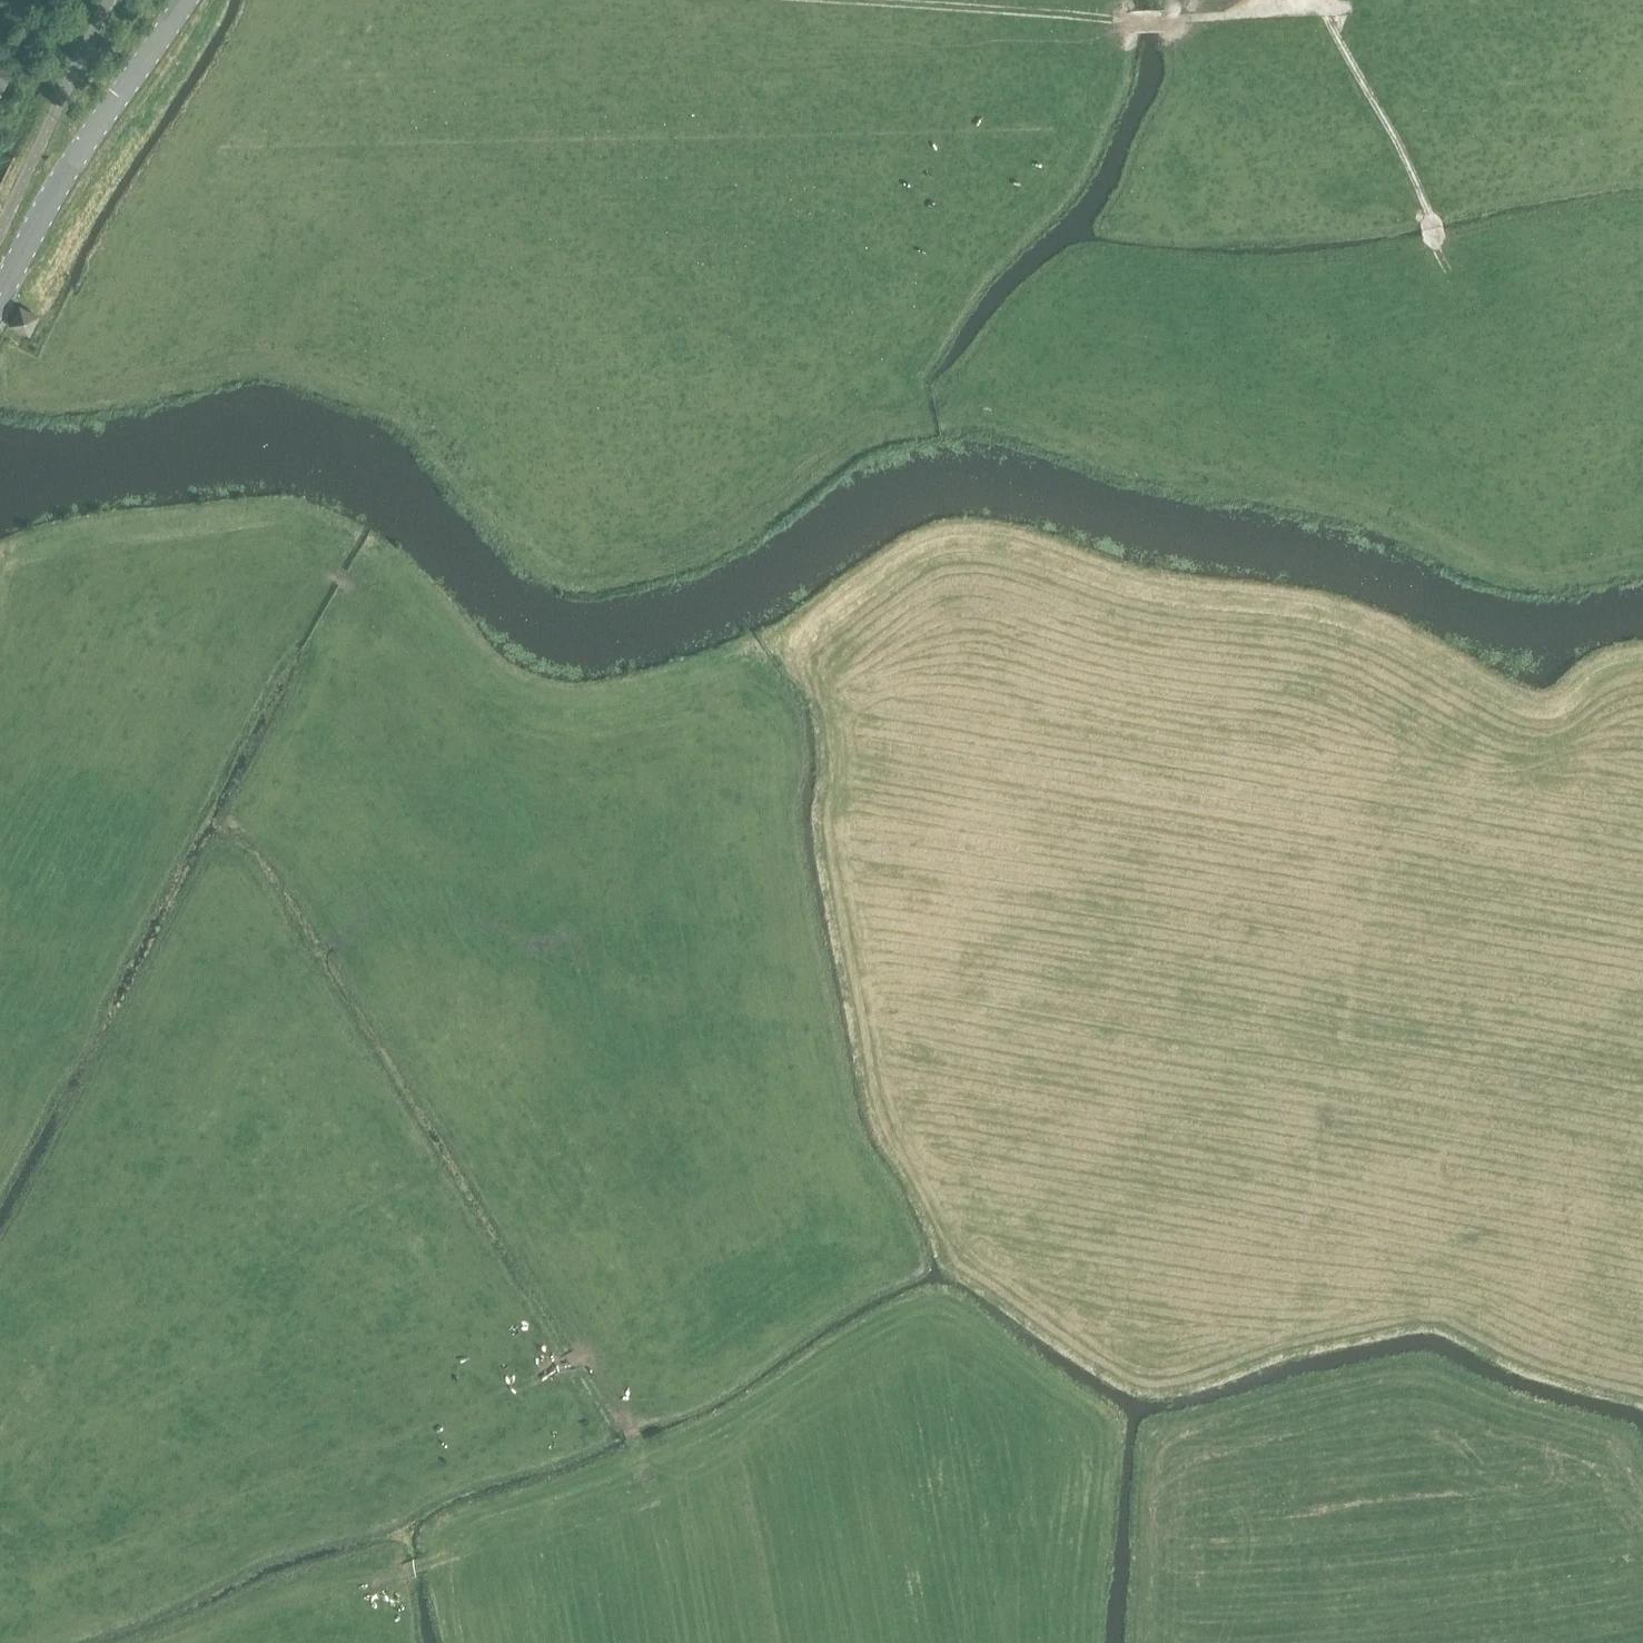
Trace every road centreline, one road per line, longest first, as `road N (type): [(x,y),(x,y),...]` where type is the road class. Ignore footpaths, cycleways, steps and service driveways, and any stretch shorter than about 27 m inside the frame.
road 1 (track): [(1464,286),(1441,258),(1431,211),(1320,7),(1206,25),(831,0)]
road 2 (tertiary): [(0,295),(72,159),(186,0)]

